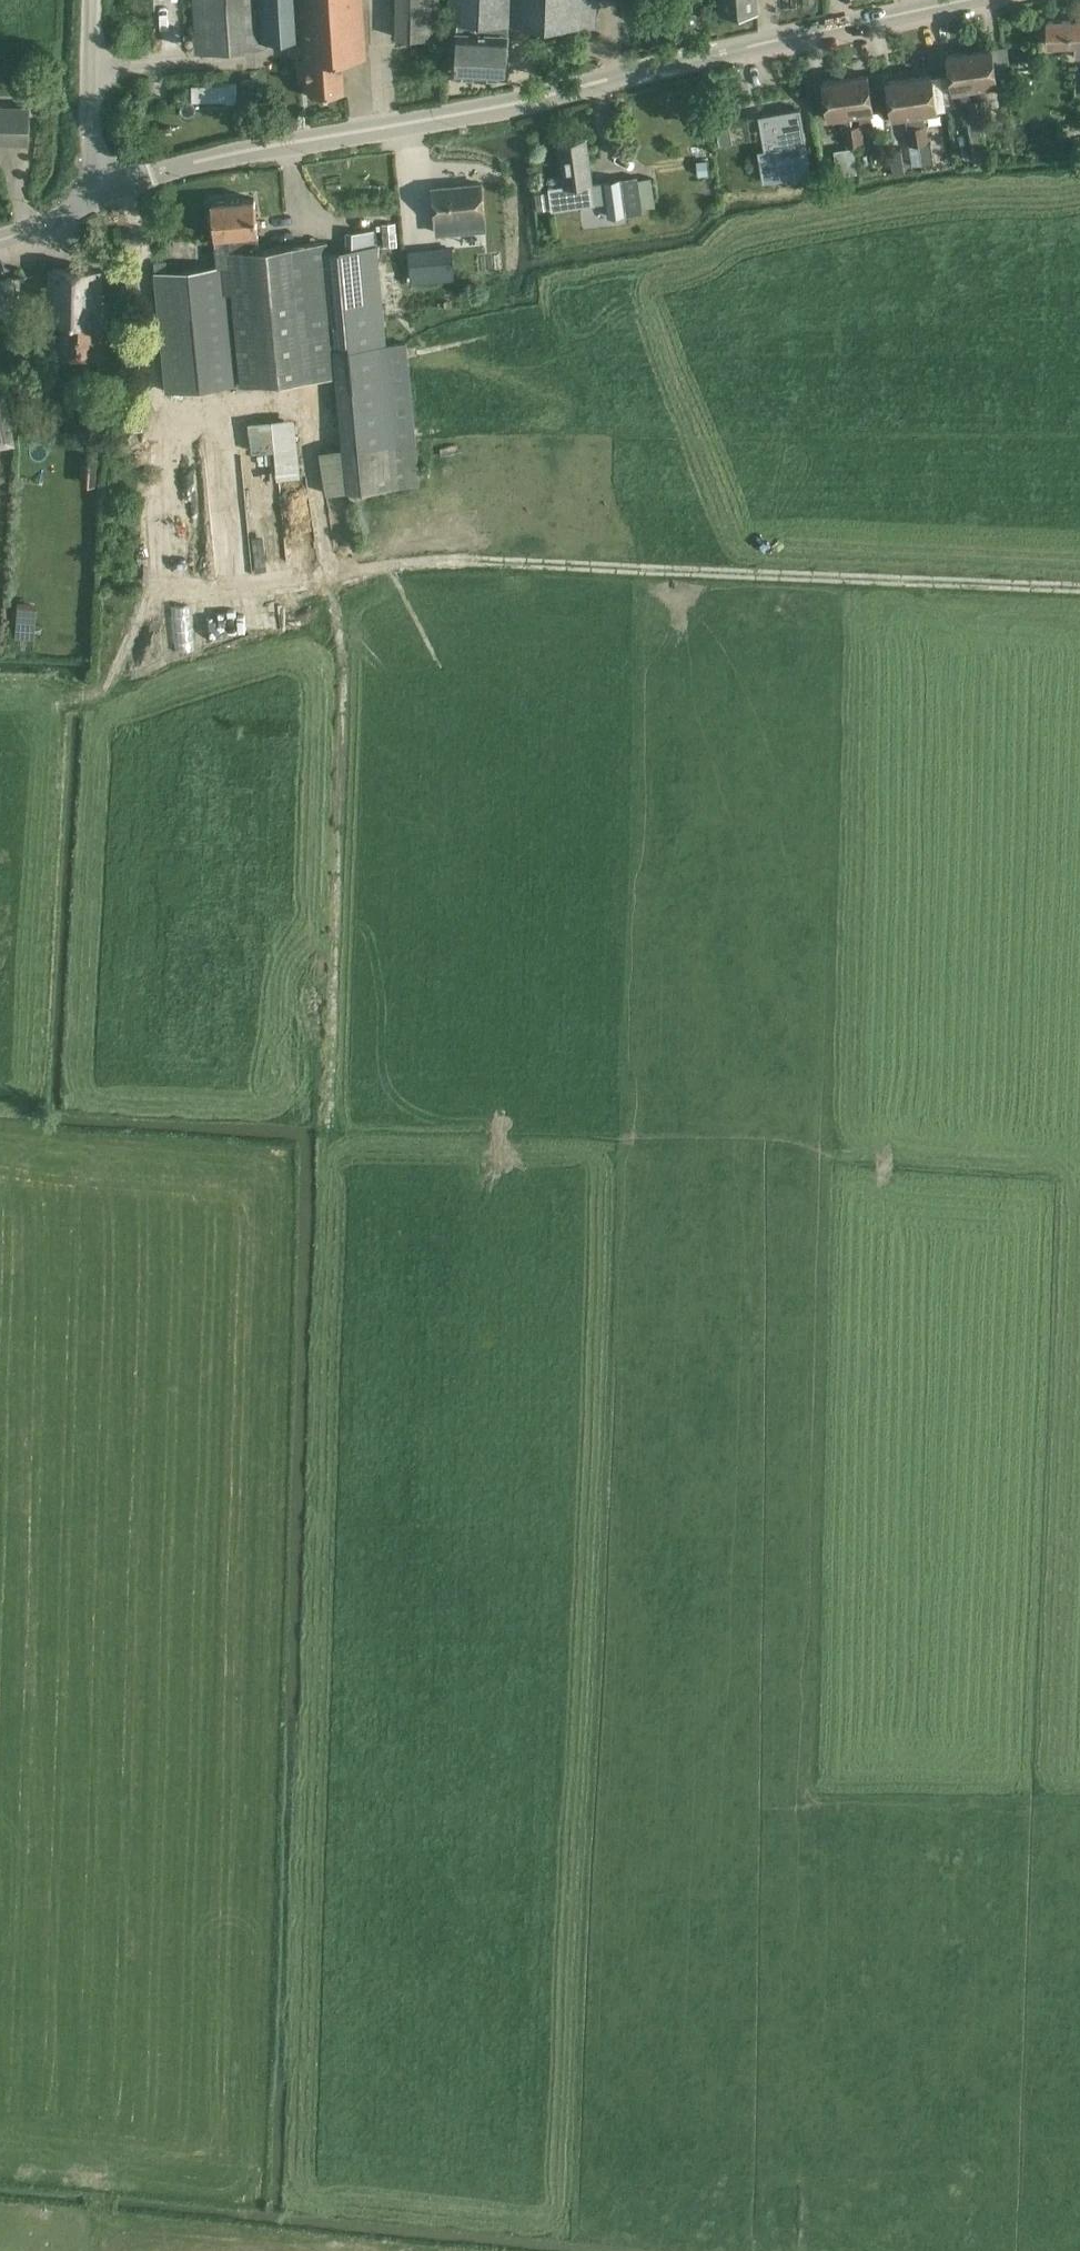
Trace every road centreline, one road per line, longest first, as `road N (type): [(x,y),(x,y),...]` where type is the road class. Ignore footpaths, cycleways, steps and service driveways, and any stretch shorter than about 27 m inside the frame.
road 1 (tertiary): [(95,183),(443,118),(991,0)]
road 2 (unclassified): [(95,183),(93,0)]

